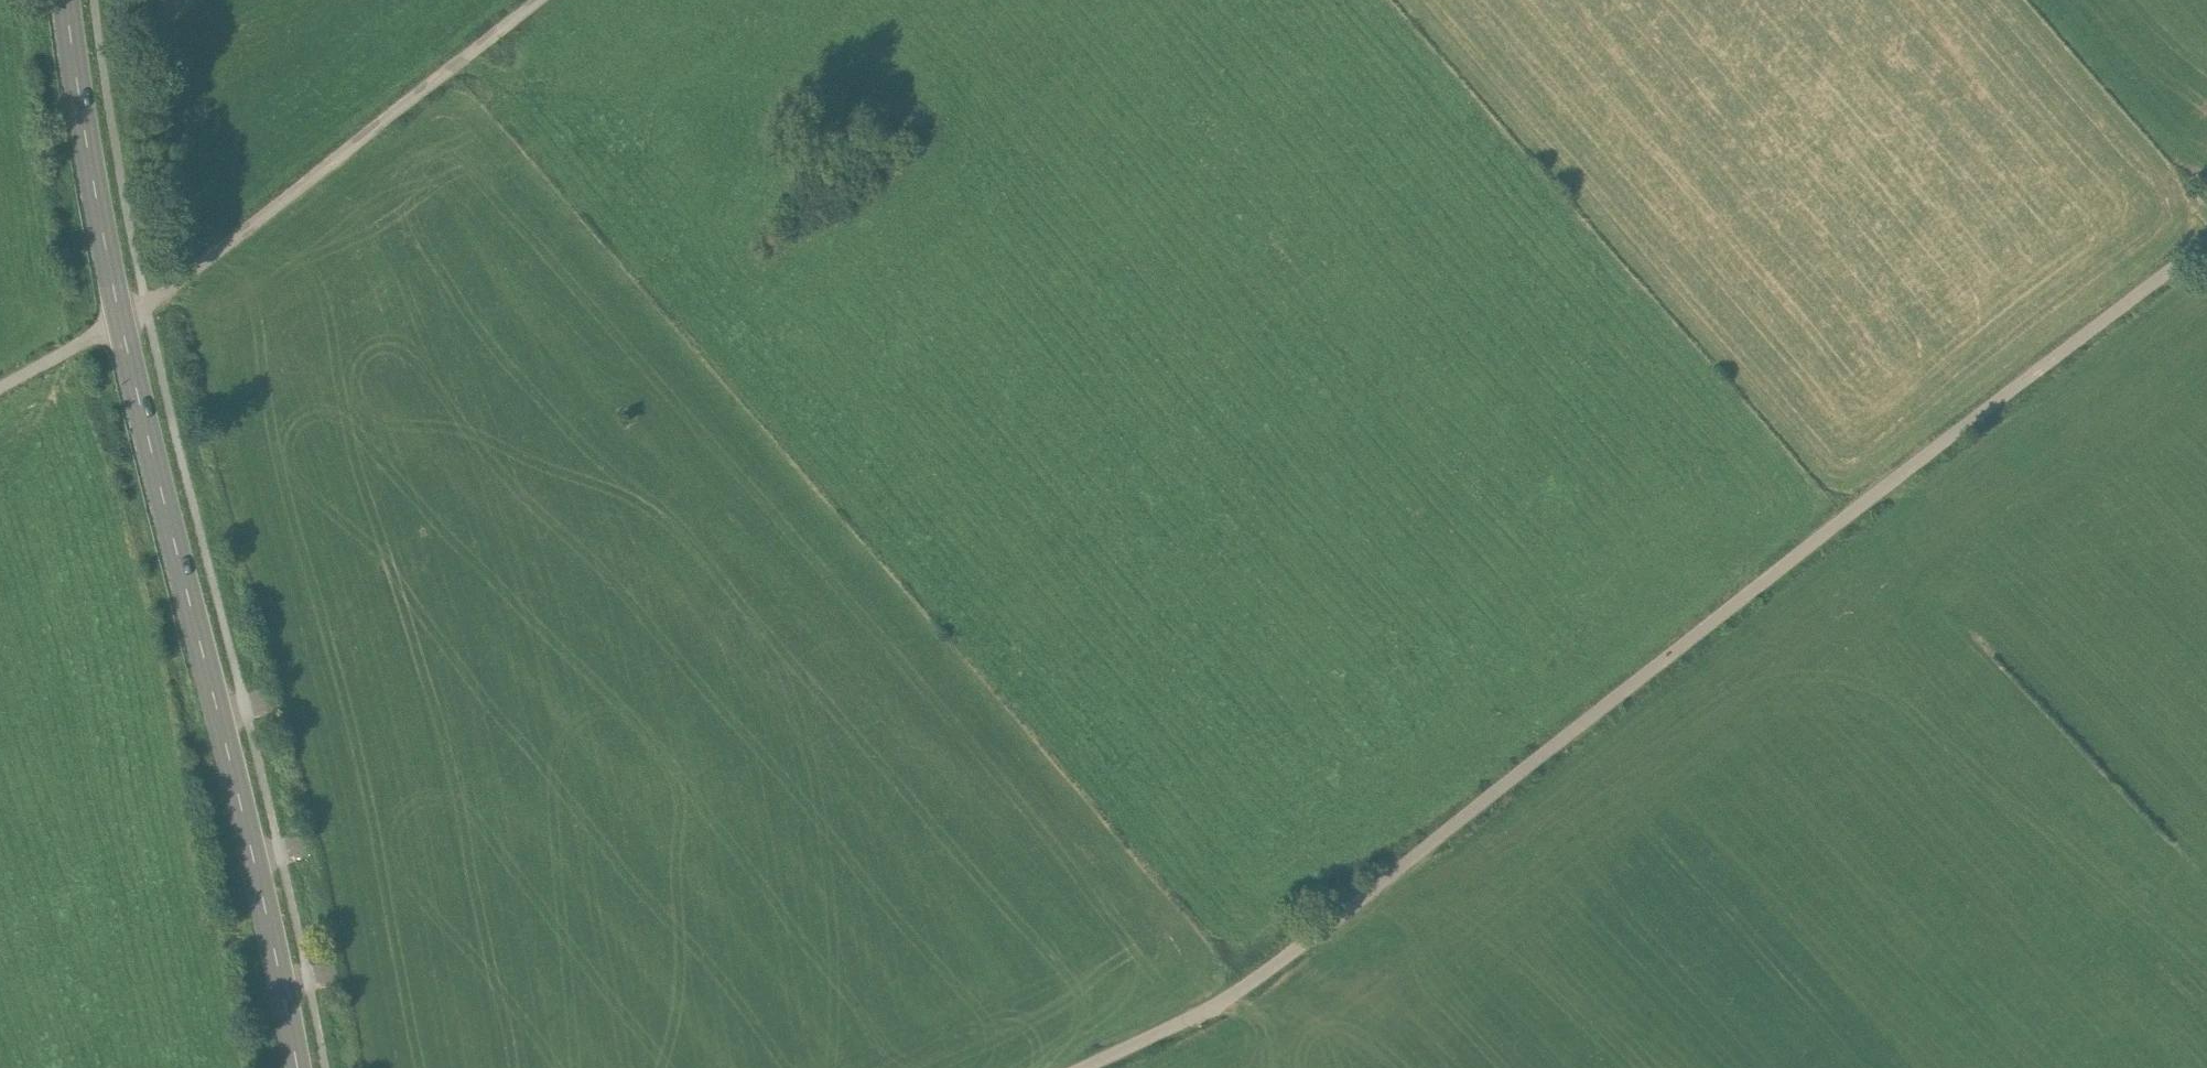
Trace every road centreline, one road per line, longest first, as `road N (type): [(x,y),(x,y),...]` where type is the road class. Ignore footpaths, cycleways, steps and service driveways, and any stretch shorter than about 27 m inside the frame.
road 1 (track): [(1080,1067),(1259,977),(2206,244)]
road 2 (tertiary): [(65,0),(120,320),(296,1067)]
road 3 (track): [(539,0),(145,308),(0,387)]

